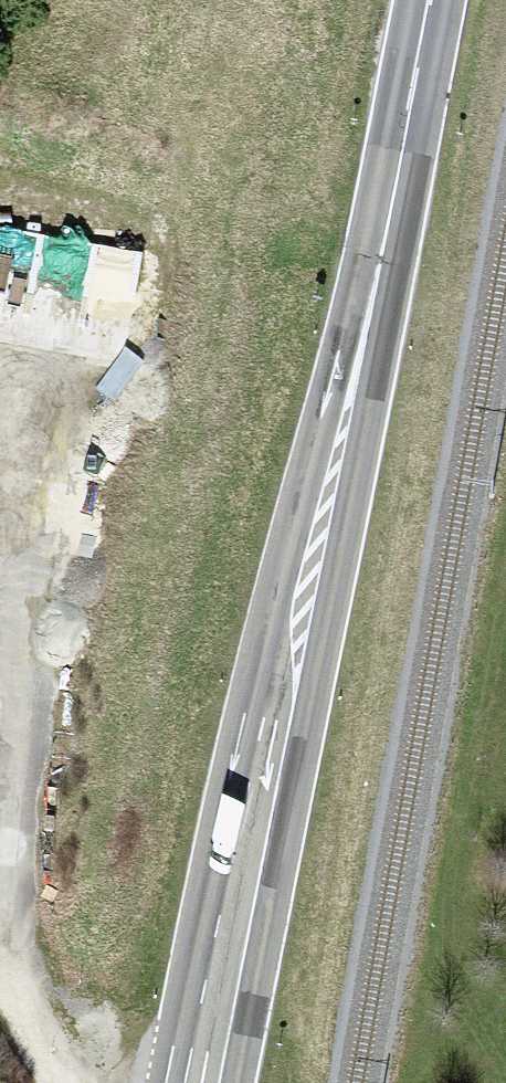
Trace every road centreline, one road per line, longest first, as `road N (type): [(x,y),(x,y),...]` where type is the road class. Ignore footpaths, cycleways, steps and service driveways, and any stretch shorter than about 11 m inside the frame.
road 1 (primary): [(217,1082),(429,0)]
road 2 (track): [(0,883),(19,673),(0,506),(8,372)]
road 3 (track): [(0,981),(64,1082)]

